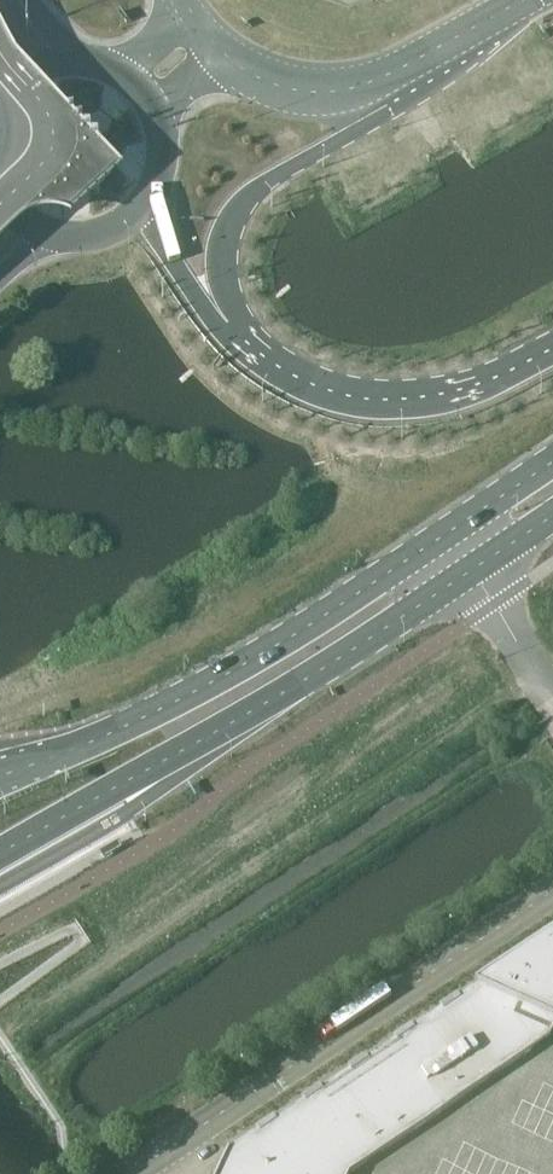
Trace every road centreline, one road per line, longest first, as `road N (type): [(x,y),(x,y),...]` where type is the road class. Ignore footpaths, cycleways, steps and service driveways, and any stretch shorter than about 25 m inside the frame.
road 1 (primary): [(0,852),(346,660),(476,570)]
road 2 (primary): [(450,531),(167,708),(0,778)]
road 3 (unclassified): [(134,1173),(552,895)]
road 4 (unclassified): [(552,695),(476,570)]
road 5 (primary): [(552,462),(450,531)]

